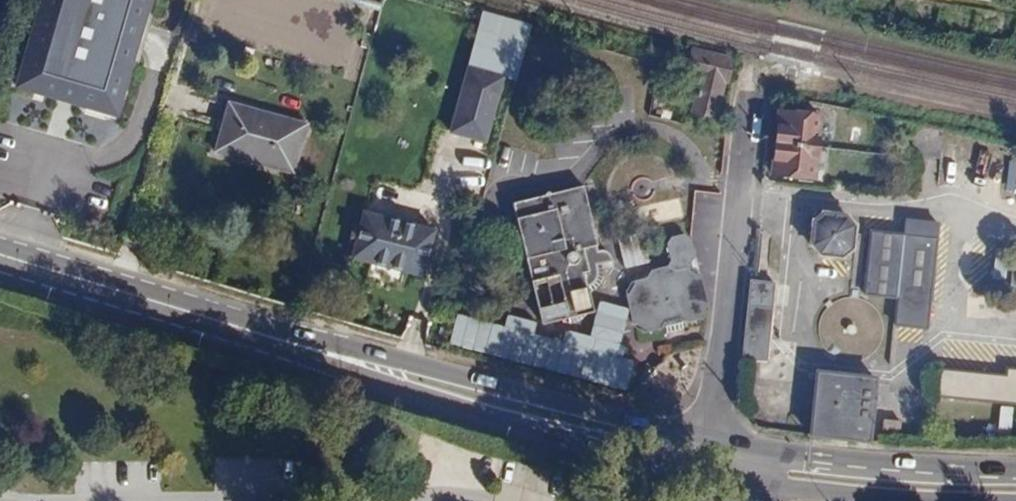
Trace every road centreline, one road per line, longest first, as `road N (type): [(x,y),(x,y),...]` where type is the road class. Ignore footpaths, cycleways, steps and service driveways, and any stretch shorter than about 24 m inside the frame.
road 1 (primary): [(68,275),(442,397),(750,472)]
road 2 (primary): [(724,447),(68,275)]
road 3 (residential): [(767,75),(753,78),(720,351),(715,402),(724,447)]
road 4 (primary): [(1015,471),(810,460),(724,447)]
road 5 (primary): [(750,472),(923,496),(1015,496)]

